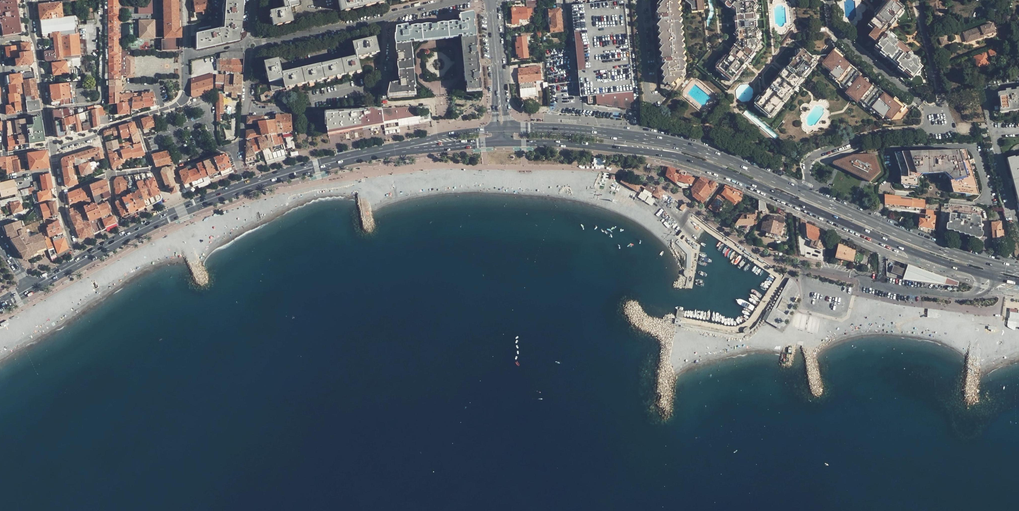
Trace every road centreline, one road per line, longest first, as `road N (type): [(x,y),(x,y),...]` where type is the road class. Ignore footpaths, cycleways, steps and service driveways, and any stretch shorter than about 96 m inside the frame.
road 1 (primary): [(509,143),(687,159),(991,276)]
road 2 (primary): [(801,193),(669,143),(507,129)]
road 3 (residential): [(651,180),(773,262),(883,285)]
road 4 (primary): [(994,265),(801,193)]
road 5 (primary): [(246,186),(78,262)]
road 6 (residential): [(102,0),(104,103),(46,109)]
road 7 (primary): [(402,148),(246,186)]
road 8 (residential): [(801,193),(814,155),(868,135),(926,128)]
road 9 (residential): [(926,111),(831,29),(829,0)]
road 10 (residential): [(310,101),(386,83),(388,17)]
road 11 (residential): [(388,17),(251,46)]

